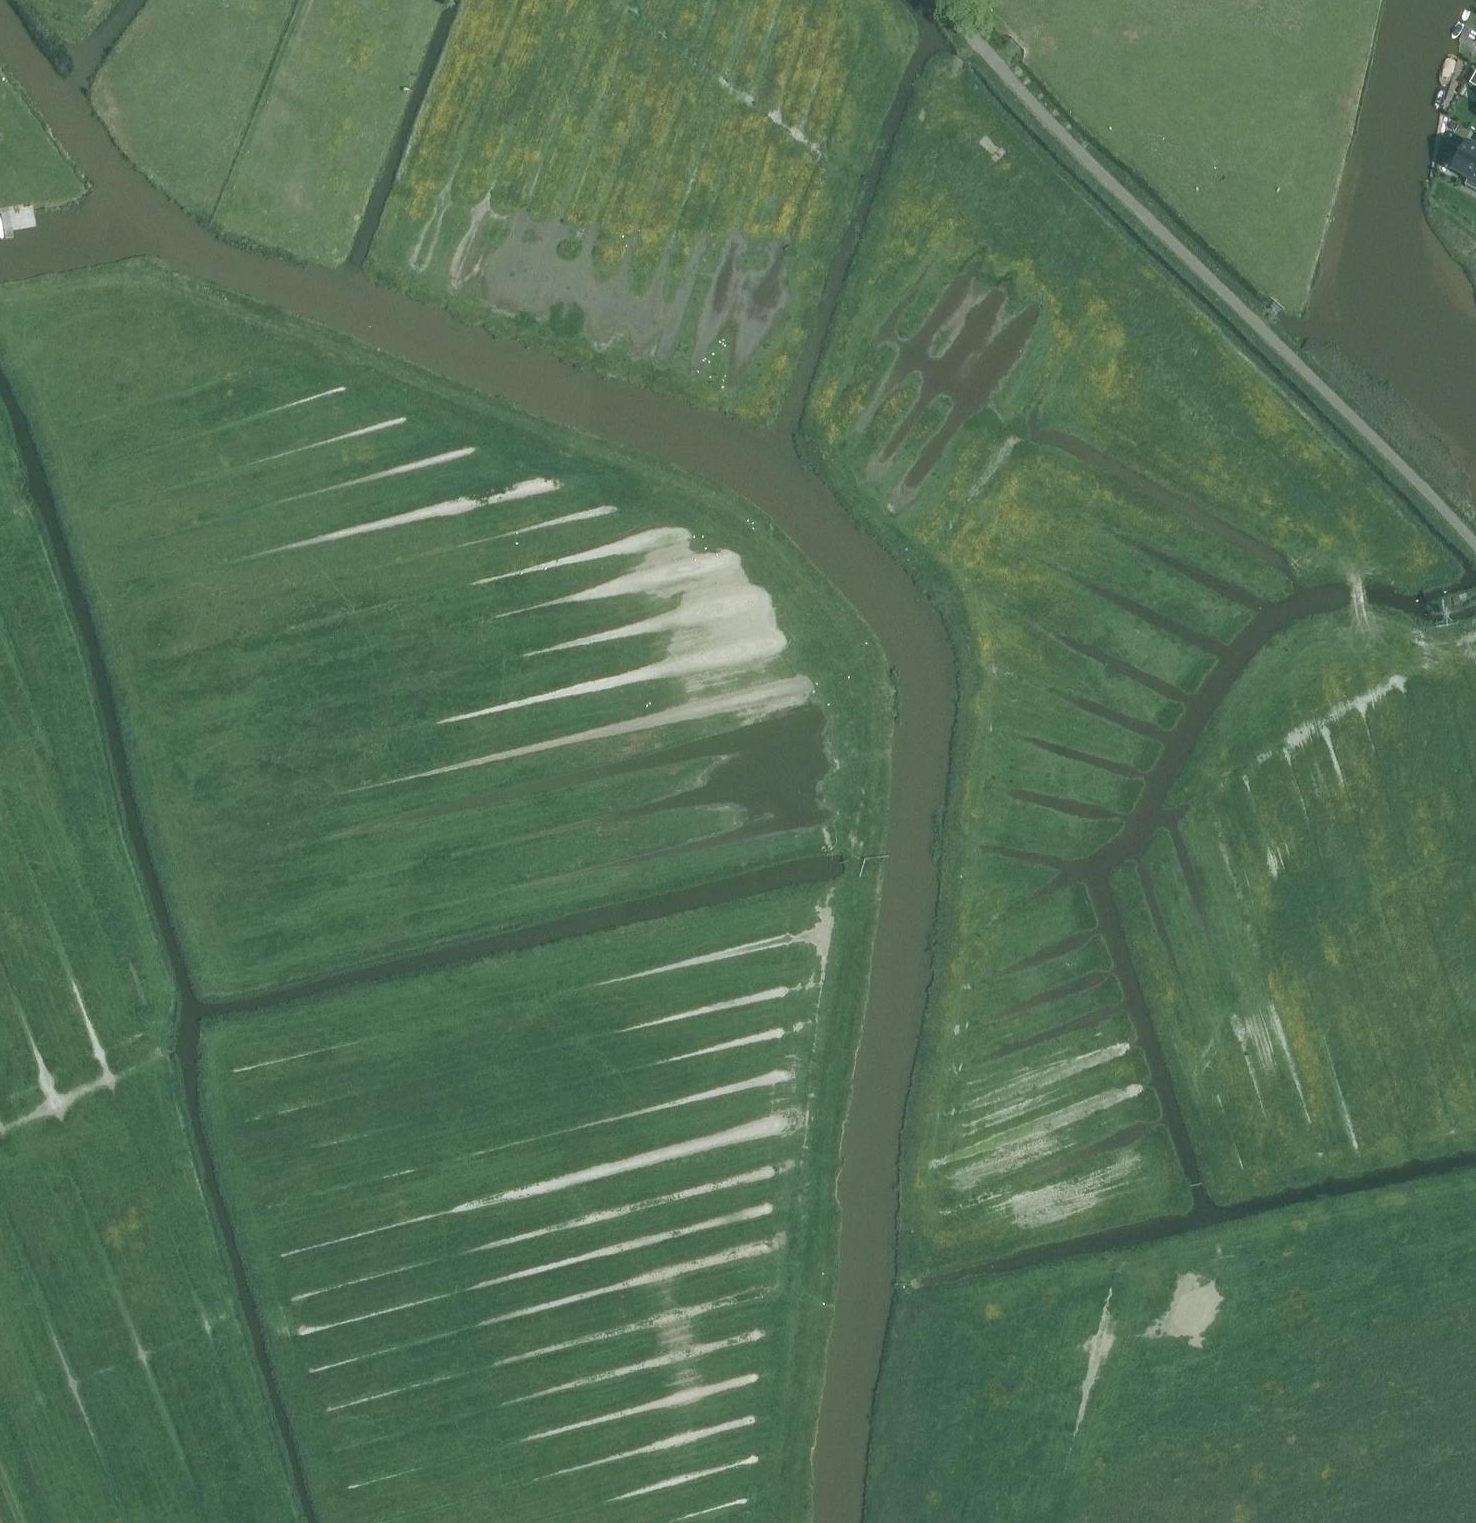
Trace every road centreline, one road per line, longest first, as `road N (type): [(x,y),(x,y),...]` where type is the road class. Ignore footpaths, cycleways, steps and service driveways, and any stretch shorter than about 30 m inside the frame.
road 1 (unclassified): [(1475,544),(1076,149),(941,0)]

